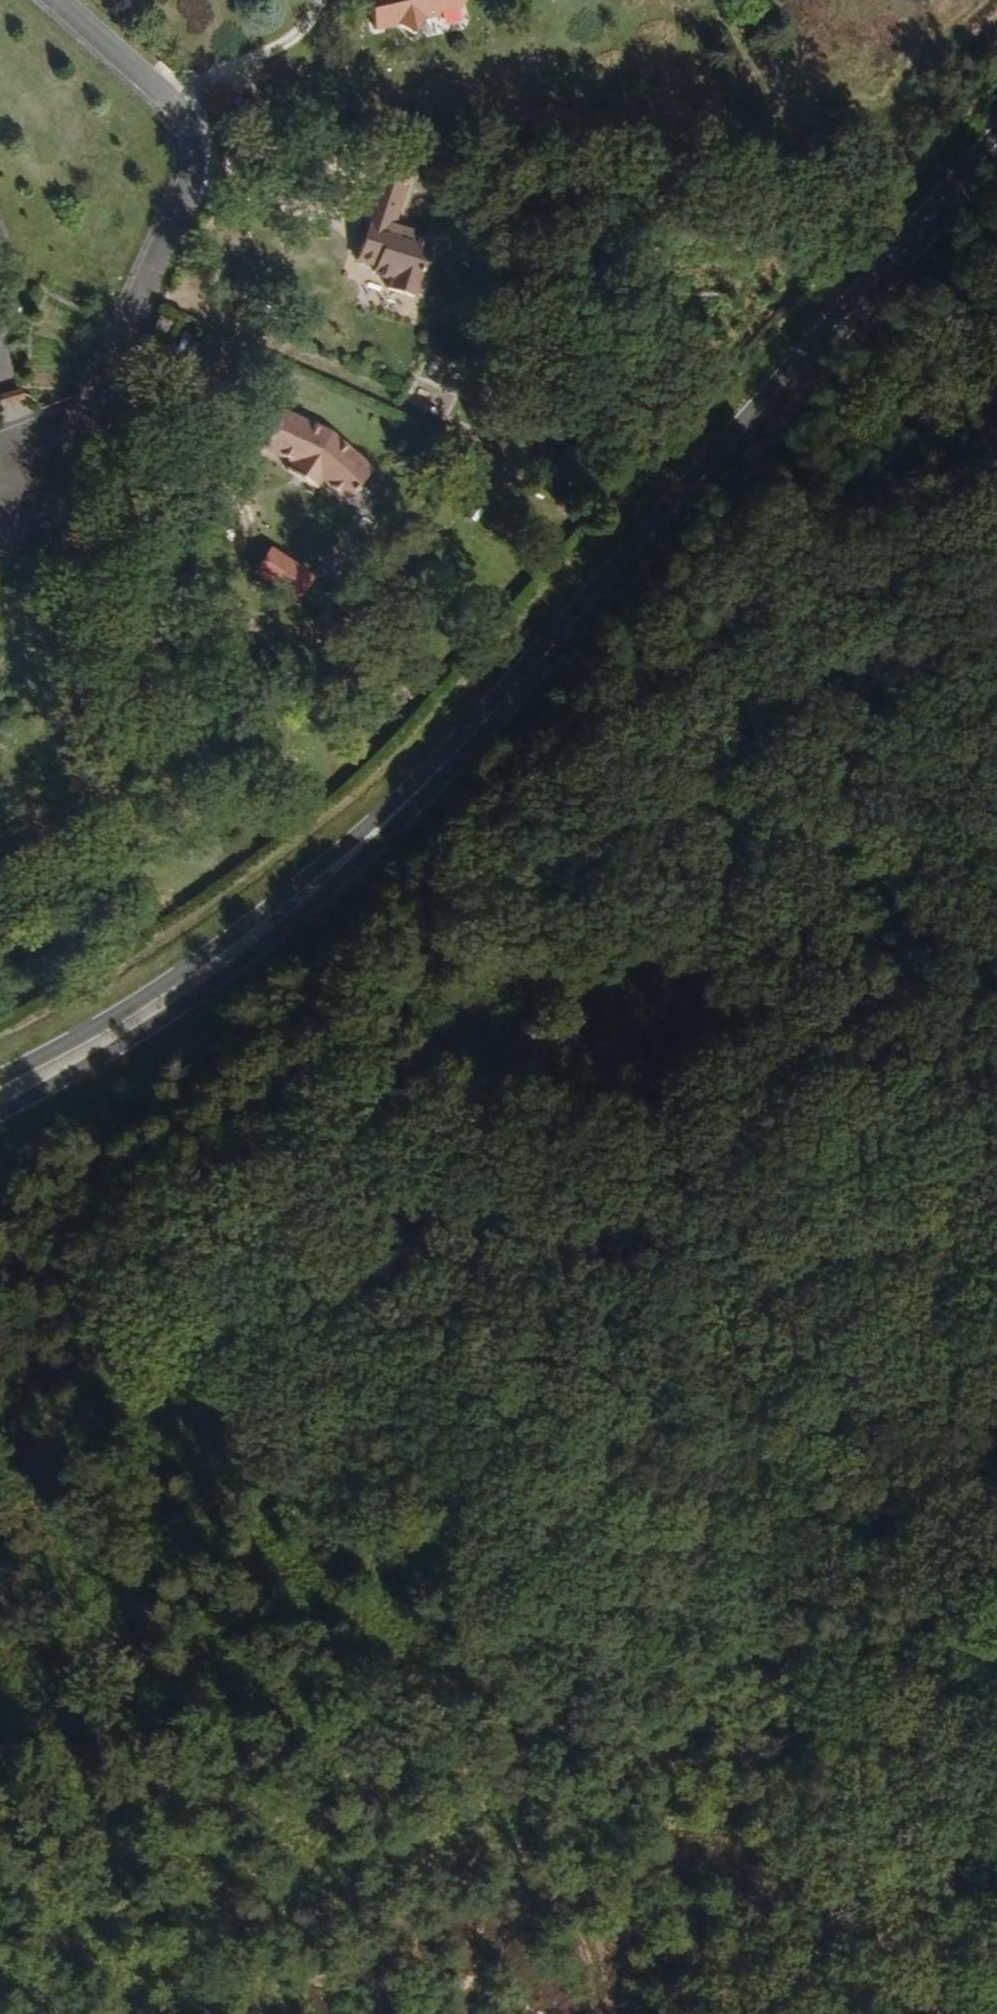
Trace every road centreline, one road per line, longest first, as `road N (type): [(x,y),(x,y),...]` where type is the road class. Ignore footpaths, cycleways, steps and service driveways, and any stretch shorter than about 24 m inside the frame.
road 1 (primary): [(485,719),(996,144)]
road 2 (primary): [(485,719),(339,865),(209,969),(0,1096)]
road 3 (residential): [(0,479),(65,441),(195,162),(195,124),(70,0)]
road 4 (track): [(996,1801),(833,2013)]

